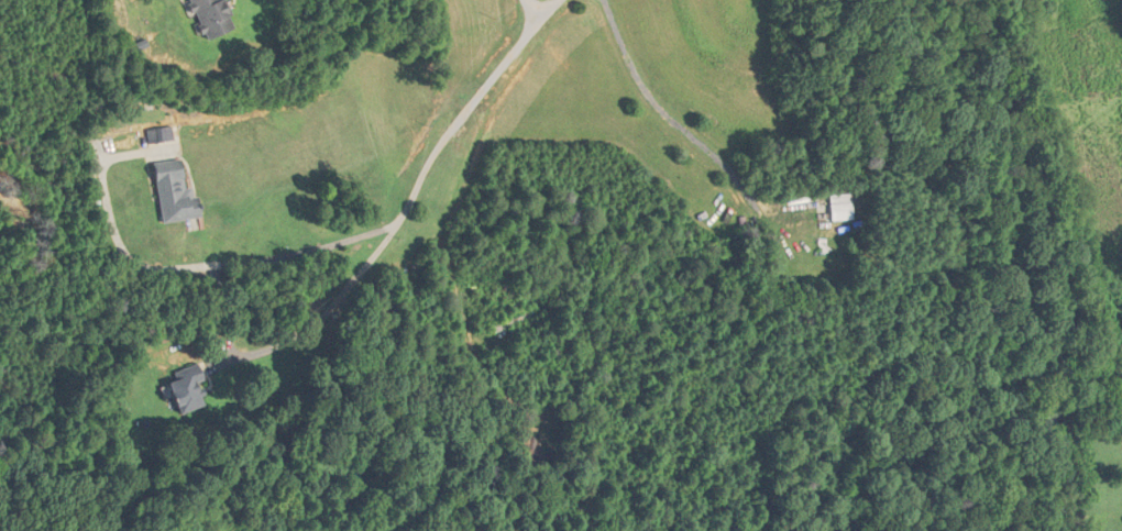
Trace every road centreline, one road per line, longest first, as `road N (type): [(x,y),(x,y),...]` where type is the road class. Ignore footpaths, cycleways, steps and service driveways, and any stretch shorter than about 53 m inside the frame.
road 1 (residential): [(498,73),(345,297)]

